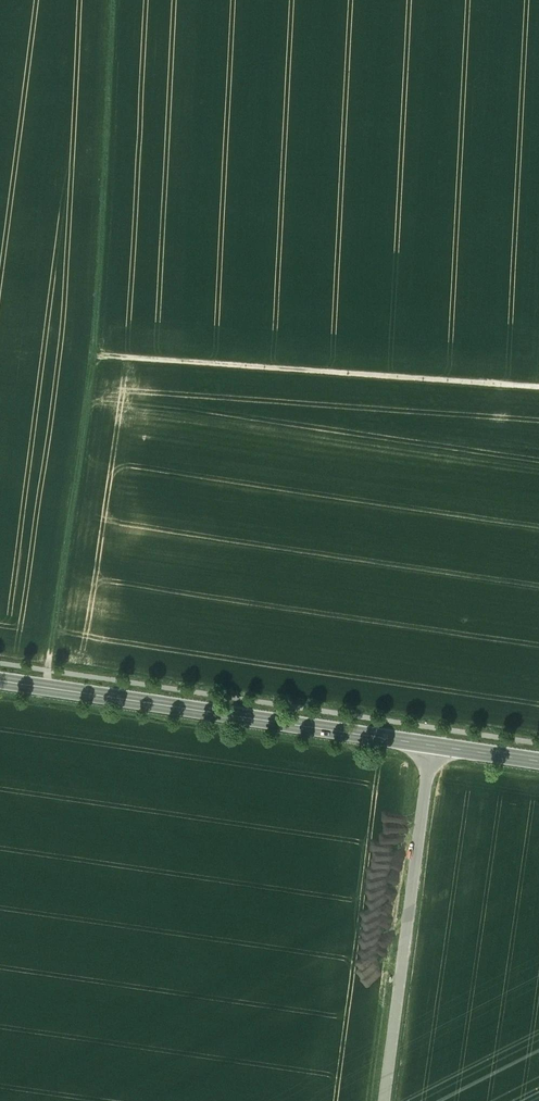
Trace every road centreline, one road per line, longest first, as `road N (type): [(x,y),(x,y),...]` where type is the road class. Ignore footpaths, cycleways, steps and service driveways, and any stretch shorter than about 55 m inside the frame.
road 1 (track): [(108,0),(93,356),(45,688)]
road 2 (secondary): [(538,761),(0,681)]
road 3 (track): [(538,388),(93,356)]

